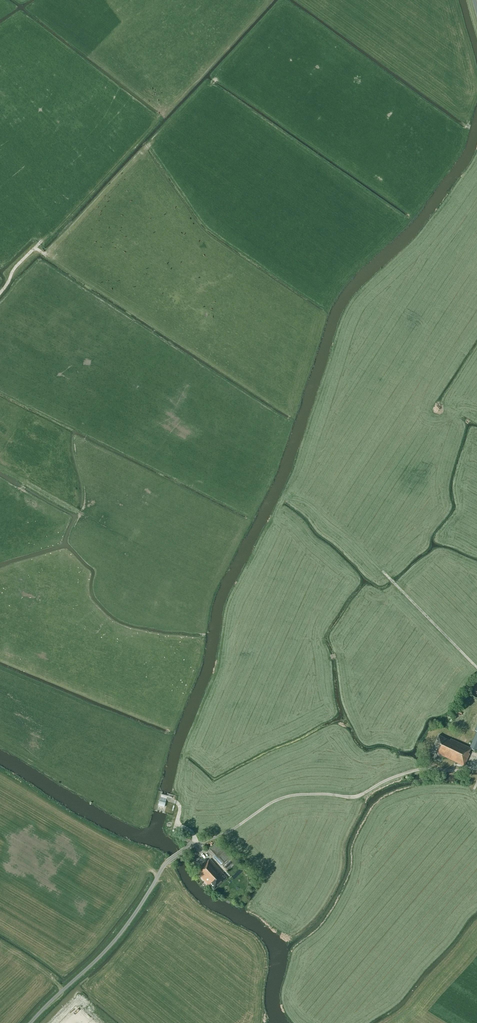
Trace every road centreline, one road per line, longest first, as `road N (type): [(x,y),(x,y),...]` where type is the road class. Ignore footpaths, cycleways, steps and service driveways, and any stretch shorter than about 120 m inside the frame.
road 1 (unclassified): [(31,1022),(122,933),(164,866),(186,849),(282,800),(355,799),(427,769)]

